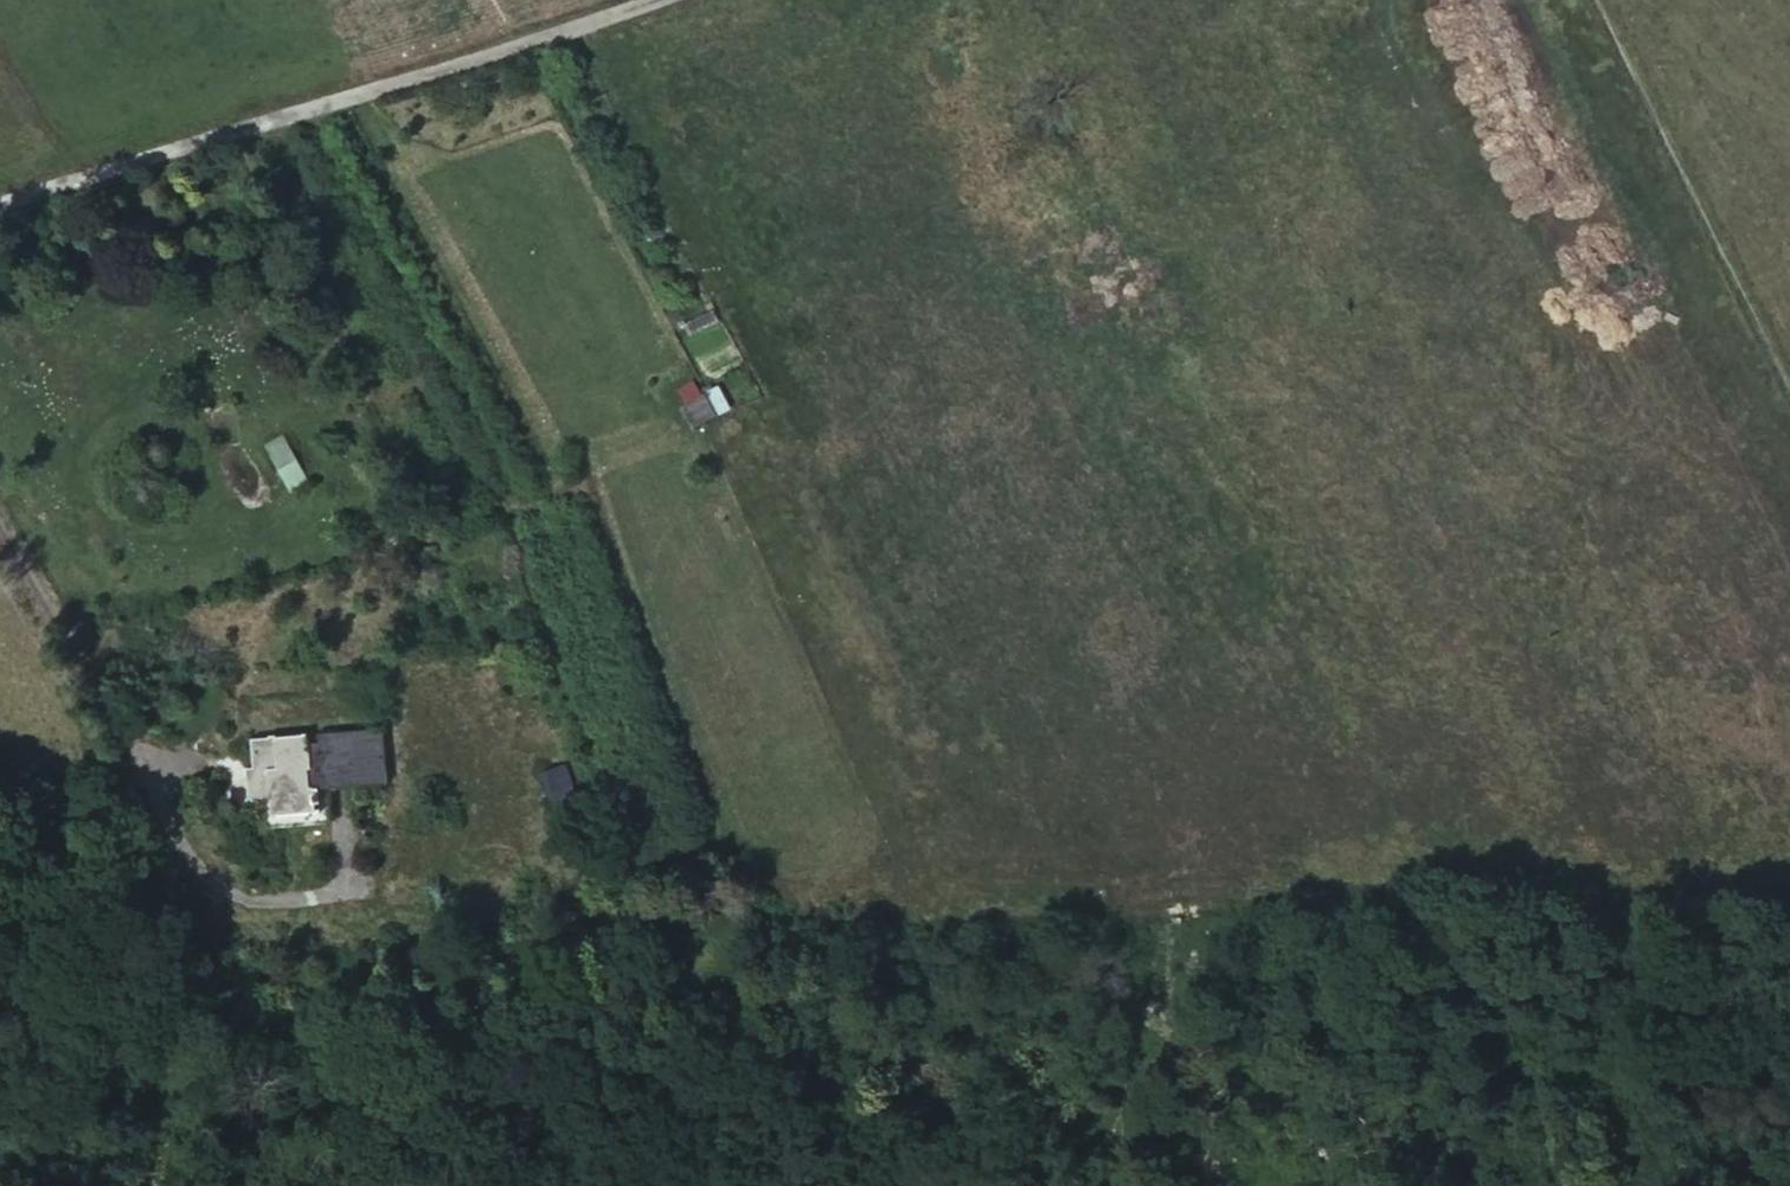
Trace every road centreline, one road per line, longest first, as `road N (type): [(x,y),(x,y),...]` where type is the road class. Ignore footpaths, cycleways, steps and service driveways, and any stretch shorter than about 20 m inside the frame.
road 1 (track): [(0,204),(642,0)]
road 2 (track): [(1789,385),(1598,0)]

